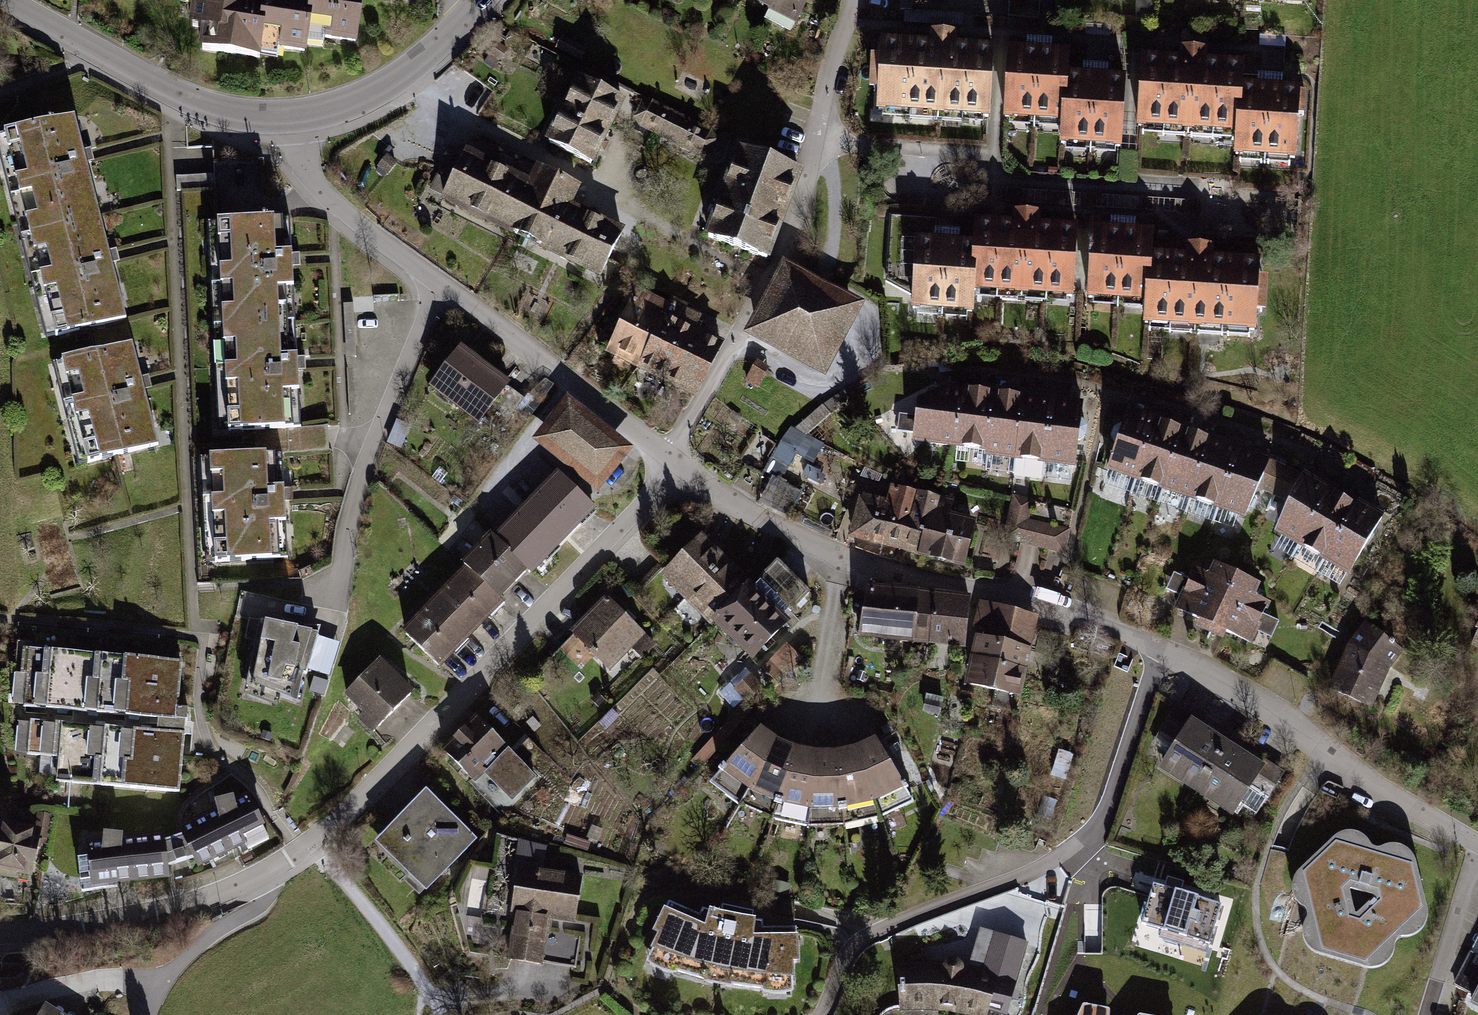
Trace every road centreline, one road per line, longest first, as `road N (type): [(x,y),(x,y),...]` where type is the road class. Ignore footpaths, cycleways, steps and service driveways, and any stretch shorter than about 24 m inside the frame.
road 1 (residential): [(680,465),(733,504),(840,558),(1103,619),(1477,846)]
road 2 (residential): [(0,932),(157,912),(207,897),(298,851),(680,465)]
road 3 (residential): [(442,285),(359,481),(336,589)]
road 4 (tertiary): [(296,115),(220,111),(1,0)]
road 5 (residential): [(442,285),(680,465)]
road 6 (residential): [(296,115),(305,167),(319,189),(442,285)]
road 7 (tertiary): [(481,0),(381,89),(296,115)]
road 8 (track): [(312,841),(440,1014)]

